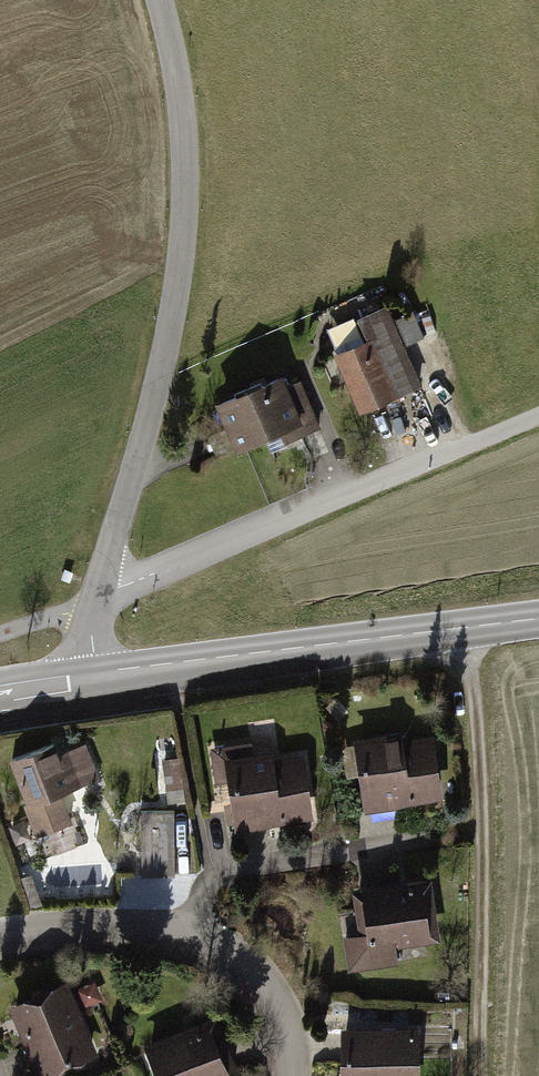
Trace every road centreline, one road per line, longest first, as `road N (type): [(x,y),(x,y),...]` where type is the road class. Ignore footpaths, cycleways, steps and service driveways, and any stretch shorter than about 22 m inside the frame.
road 1 (unclassified): [(155,0),(185,156),(178,273),(161,379),(95,602)]
road 2 (residential): [(538,417),(95,602)]
road 3 (track): [(478,1075),(480,808),(464,627)]
road 4 (primary): [(538,618),(97,679)]
road 5 (residential): [(295,1075),(282,1021),(247,971),(193,935),(144,926),(0,941)]

